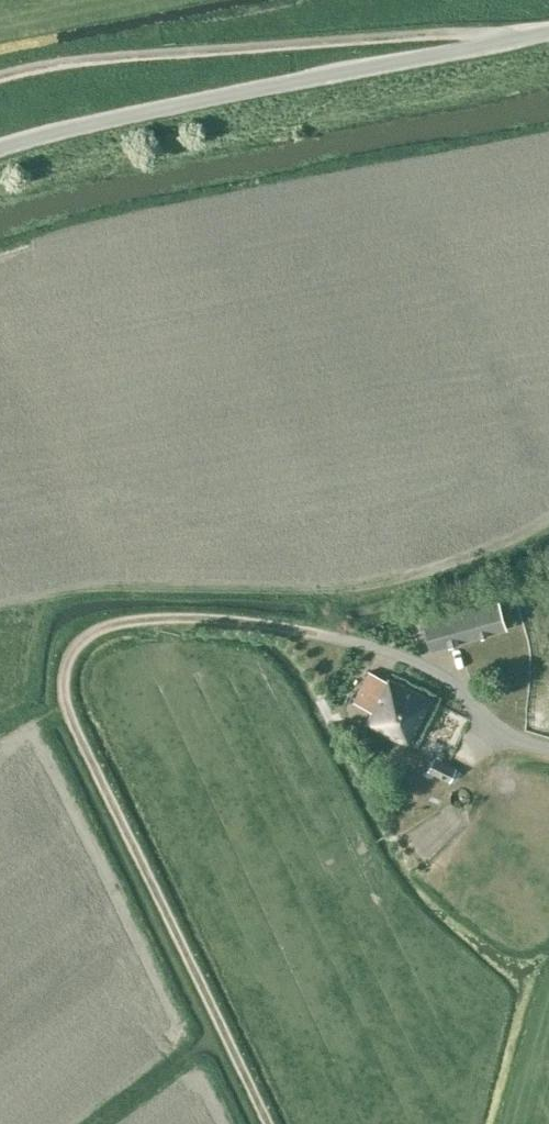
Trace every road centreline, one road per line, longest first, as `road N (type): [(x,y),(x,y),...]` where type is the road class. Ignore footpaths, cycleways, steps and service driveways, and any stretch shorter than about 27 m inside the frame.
road 1 (track): [(268,1123),(80,736),(65,679),(82,642),(130,622),(211,618),(319,633)]
road 2 (unclassified): [(0,147),(548,31)]
road 3 (track): [(0,80),(215,52),(469,34),(506,40)]
road 4 (unclassified): [(319,633),(430,667),(496,729),(548,749)]

